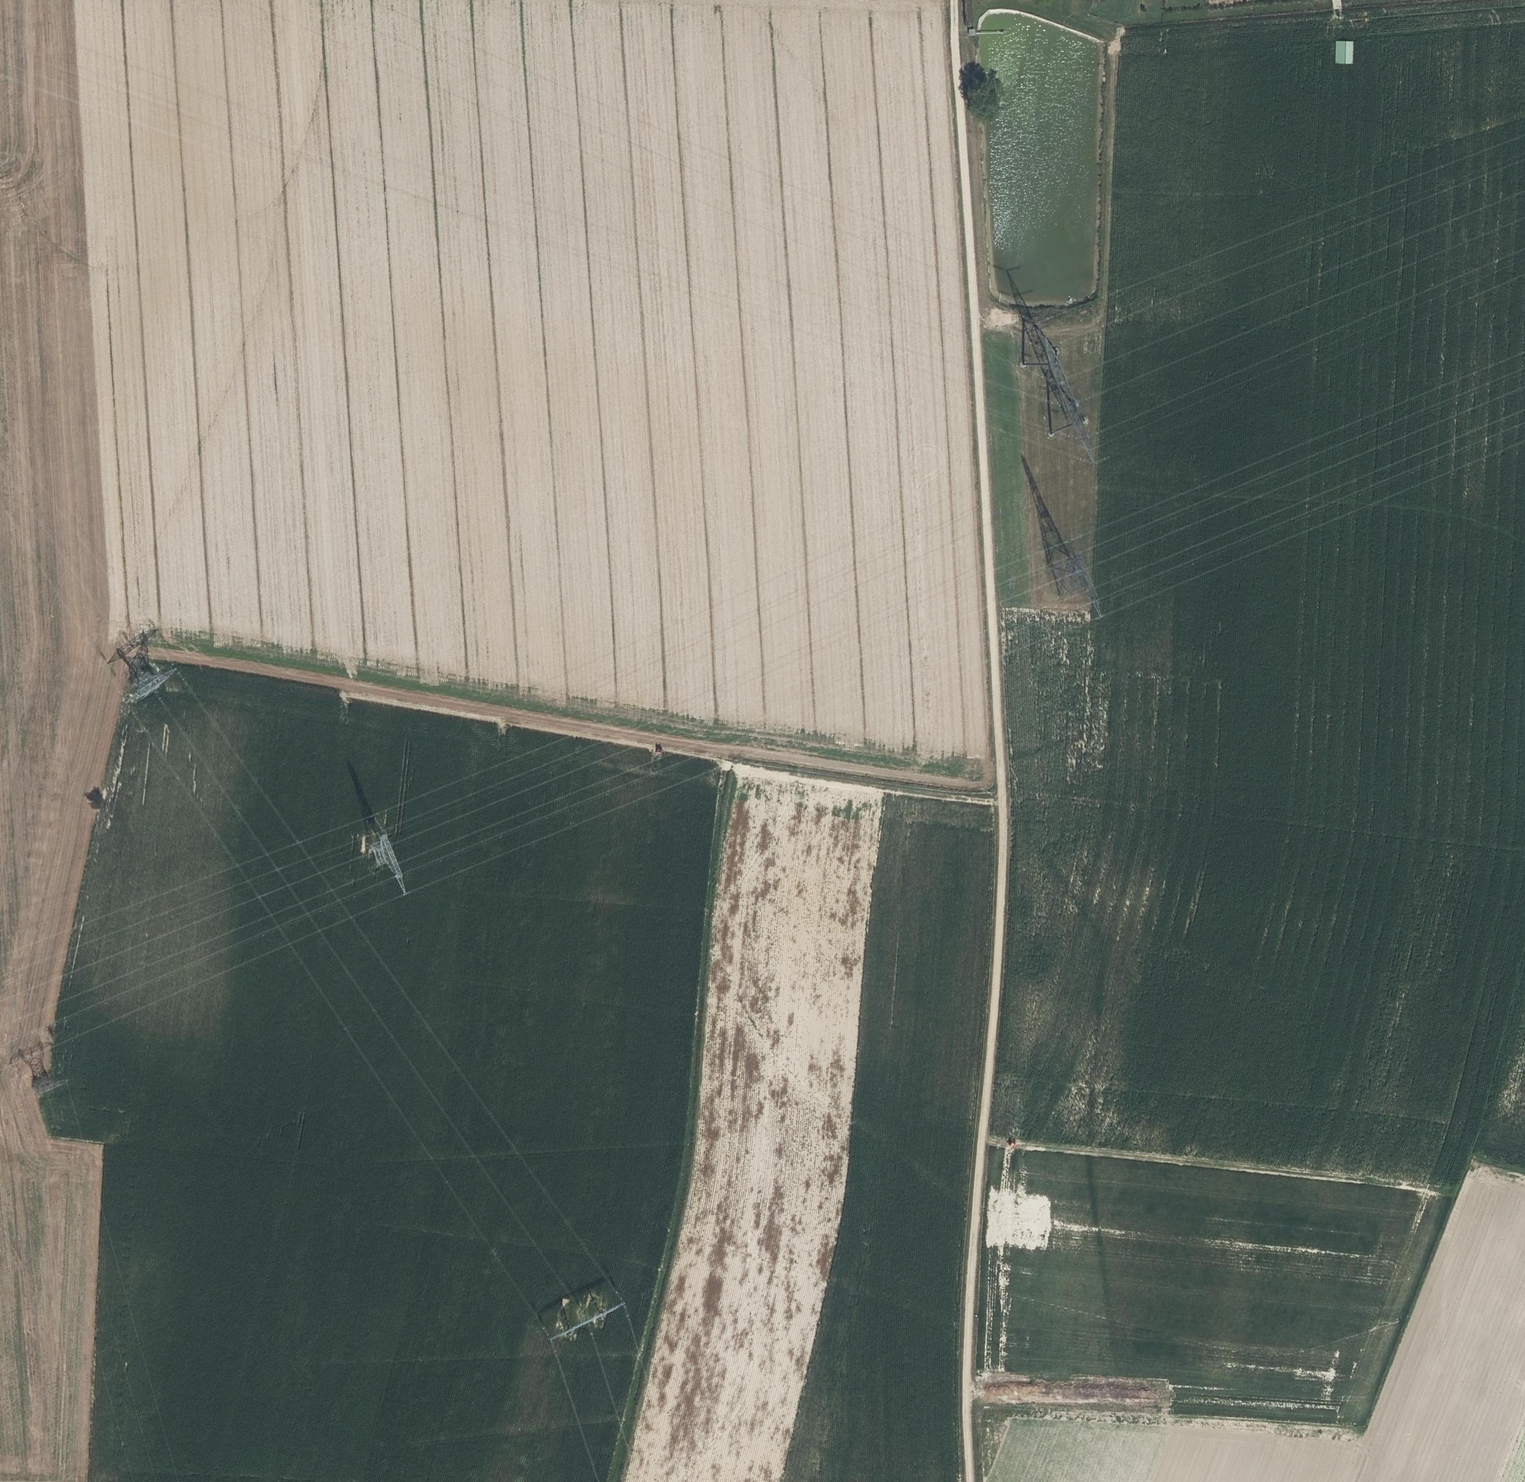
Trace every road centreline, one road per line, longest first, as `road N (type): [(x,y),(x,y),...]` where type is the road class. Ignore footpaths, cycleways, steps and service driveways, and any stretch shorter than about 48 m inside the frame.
road 1 (track): [(974,1481),(968,1395),(1005,837),(955,0)]

